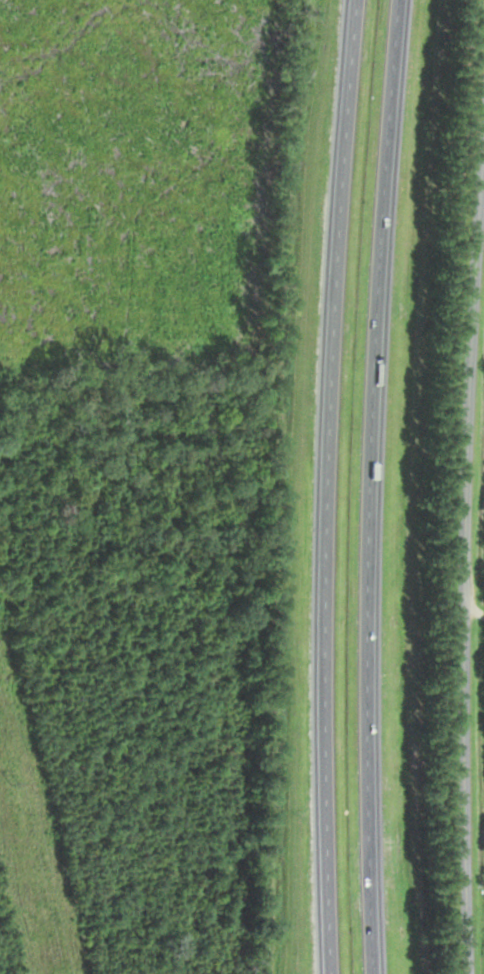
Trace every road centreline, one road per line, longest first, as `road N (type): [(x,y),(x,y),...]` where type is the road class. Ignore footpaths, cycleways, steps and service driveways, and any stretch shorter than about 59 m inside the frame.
road 1 (motorway): [(358,0),(328,429),(332,973)]
road 2 (motorway): [(373,973),(371,426),(399,0)]
road 3 (residential): [(470,973),(465,662),(483,166)]

